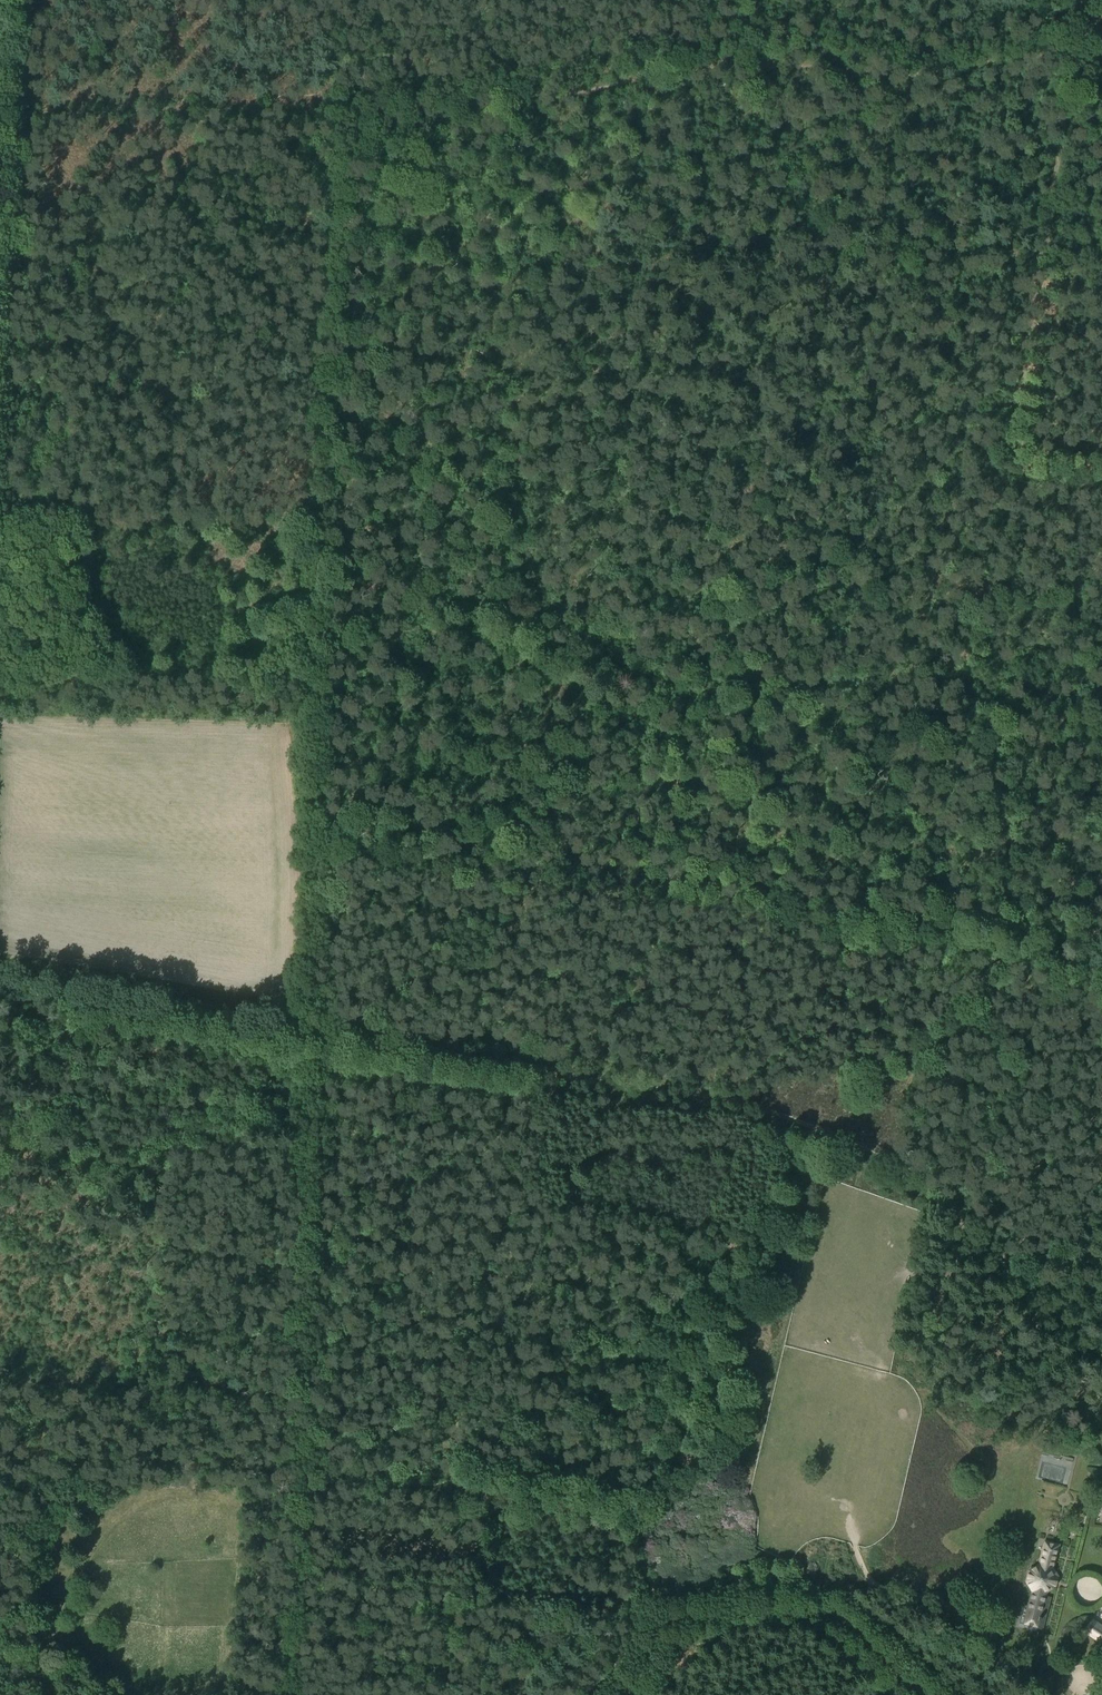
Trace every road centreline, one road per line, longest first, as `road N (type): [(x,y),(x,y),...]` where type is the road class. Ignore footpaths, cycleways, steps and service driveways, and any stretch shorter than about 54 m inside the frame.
road 1 (track): [(1101,967),(873,939),(434,865),(359,855),(329,861)]
road 2 (track): [(359,119),(389,118),(401,107),(558,96),(681,68),(933,70),(1040,54),(1076,42),(1101,14)]
road 3 (track): [(925,1694),(807,1602),(659,1628),(610,1694)]
road 4 (track): [(0,986),(297,1035),(314,989),(326,979)]

